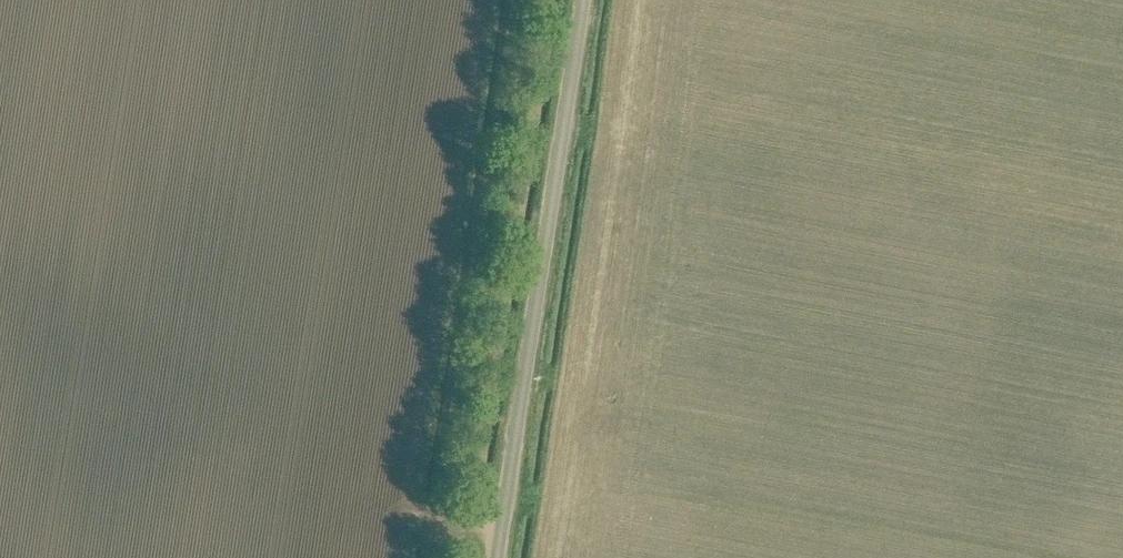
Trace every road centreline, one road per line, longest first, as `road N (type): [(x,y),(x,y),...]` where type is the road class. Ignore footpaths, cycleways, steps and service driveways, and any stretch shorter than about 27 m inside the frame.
road 1 (unclassified): [(498,557),(585,0)]

